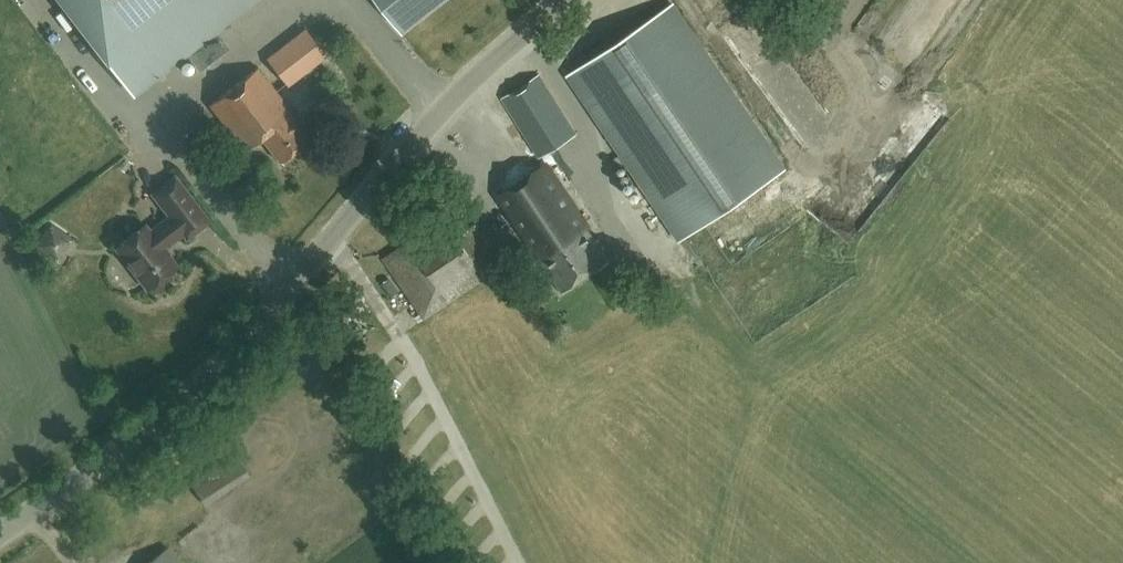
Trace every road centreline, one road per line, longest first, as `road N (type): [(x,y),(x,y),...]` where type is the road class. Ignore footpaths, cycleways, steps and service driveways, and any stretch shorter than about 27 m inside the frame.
road 1 (unclassified): [(0,530),(220,360),(489,57),(558,0)]

